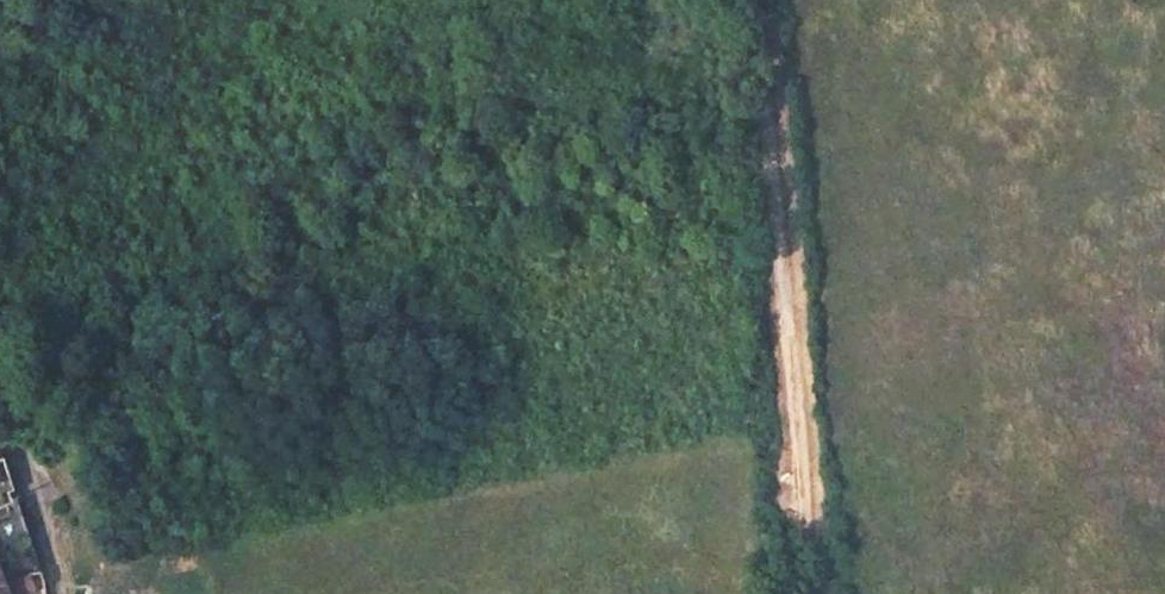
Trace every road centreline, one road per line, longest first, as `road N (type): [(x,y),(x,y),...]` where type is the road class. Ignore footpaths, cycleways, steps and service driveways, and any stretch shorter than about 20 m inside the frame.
road 1 (track): [(759,0),(806,438),(808,593)]
road 2 (unclassified): [(0,376),(60,593)]

